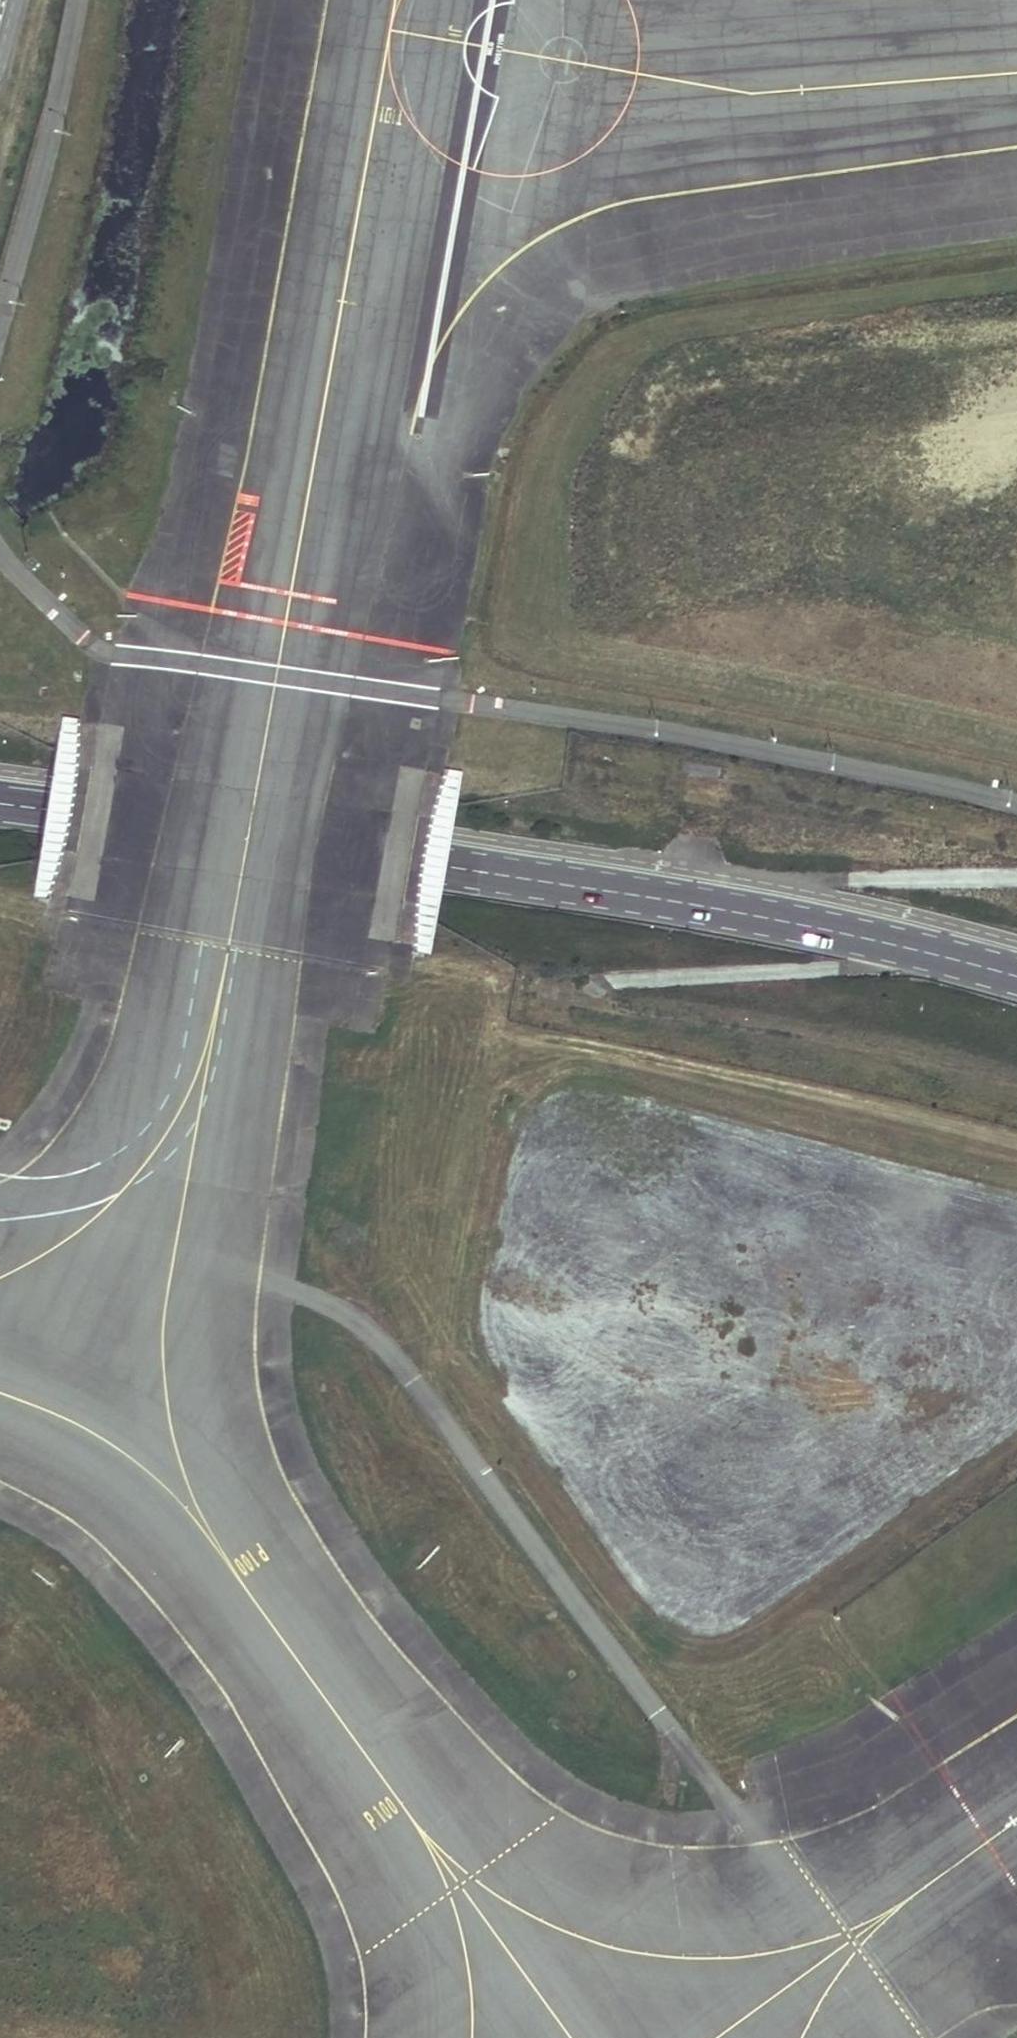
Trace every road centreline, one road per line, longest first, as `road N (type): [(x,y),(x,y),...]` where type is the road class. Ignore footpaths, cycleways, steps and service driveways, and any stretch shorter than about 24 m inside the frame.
road 1 (secondary): [(1016,977),(808,924),(0,803)]

